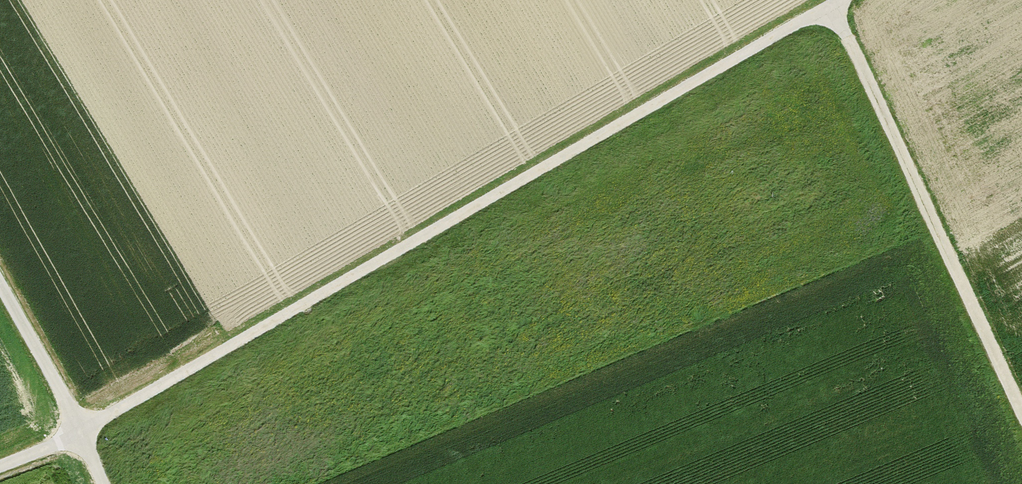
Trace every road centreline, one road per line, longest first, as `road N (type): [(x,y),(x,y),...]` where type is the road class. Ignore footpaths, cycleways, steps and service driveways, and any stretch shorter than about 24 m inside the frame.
road 1 (track): [(0,459),(80,427),(832,3)]
road 2 (track): [(832,3),(1021,415)]
road 3 (track): [(103,483),(0,286)]

